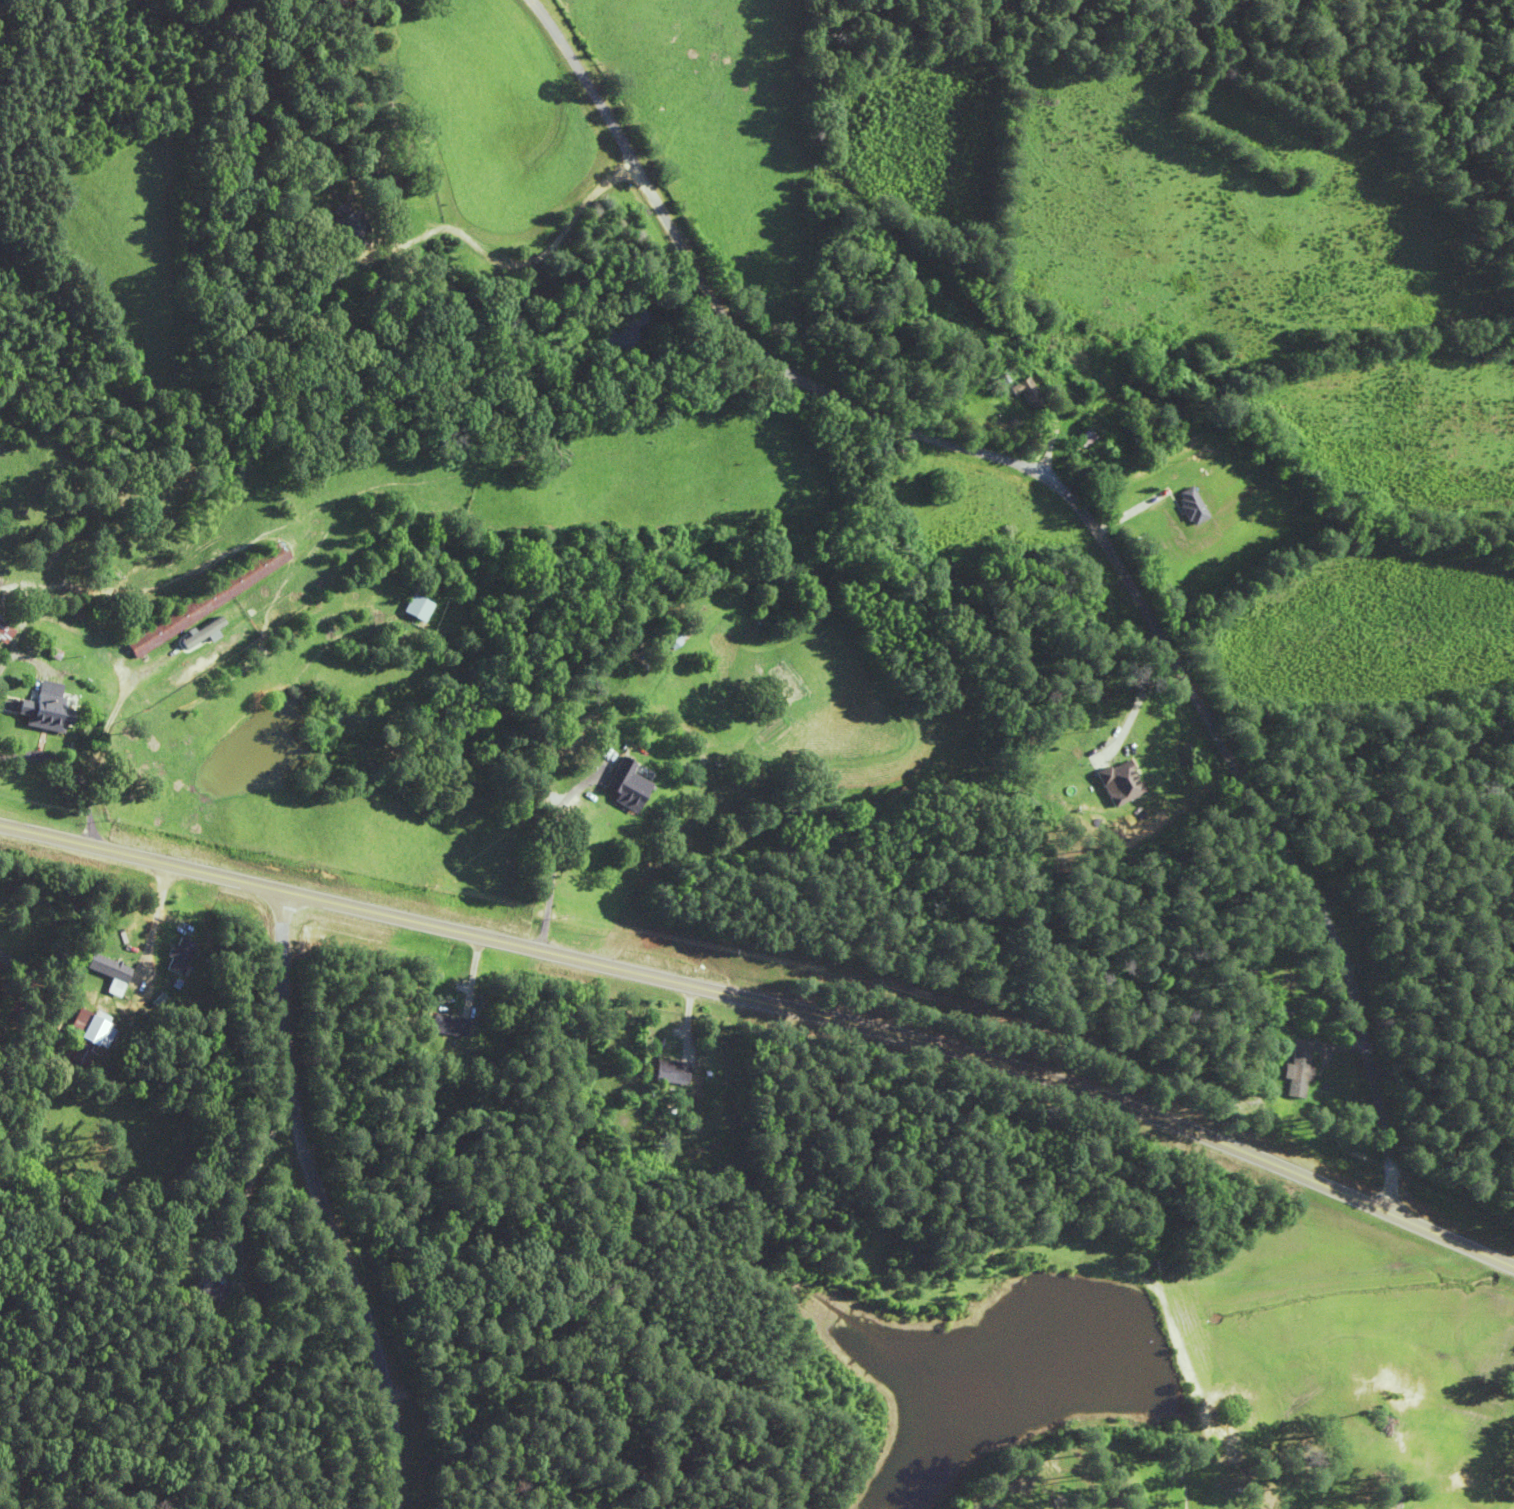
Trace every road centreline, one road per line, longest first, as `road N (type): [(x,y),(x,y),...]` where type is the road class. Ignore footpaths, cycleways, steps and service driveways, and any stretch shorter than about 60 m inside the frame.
road 1 (secondary): [(1513,1266),(978,1033),(873,1003),(345,900),(0,820)]
road 2 (residential): [(1383,1210),(1395,1136),(1323,909),(1154,591),(1000,445),(962,422),(783,362),(756,342),(702,289),(640,154),(536,0)]
road 3 (residential): [(384,1508),(397,1442),(394,1372),(337,1218),(287,885)]

